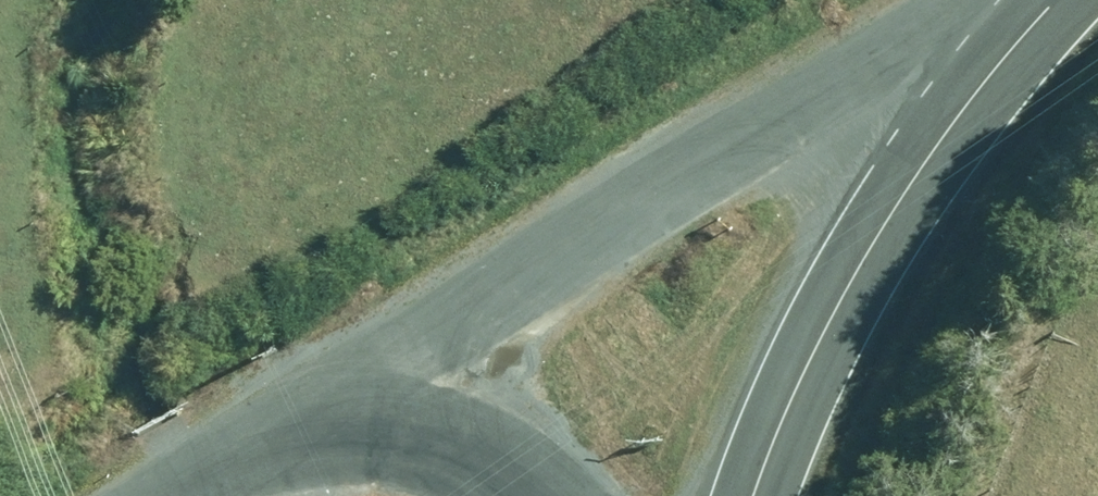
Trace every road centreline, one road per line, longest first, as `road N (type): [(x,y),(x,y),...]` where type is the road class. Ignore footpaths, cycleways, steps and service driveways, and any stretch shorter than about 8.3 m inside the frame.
road 1 (unclassified): [(303,403),(835,73),(1016,45)]
road 2 (tertiary): [(759,495),(811,370),(876,246),(930,156),(1016,45)]
road 3 (unclassified): [(507,495),(437,450),(303,403)]
road 4 (unclassified): [(169,495),(303,403)]

